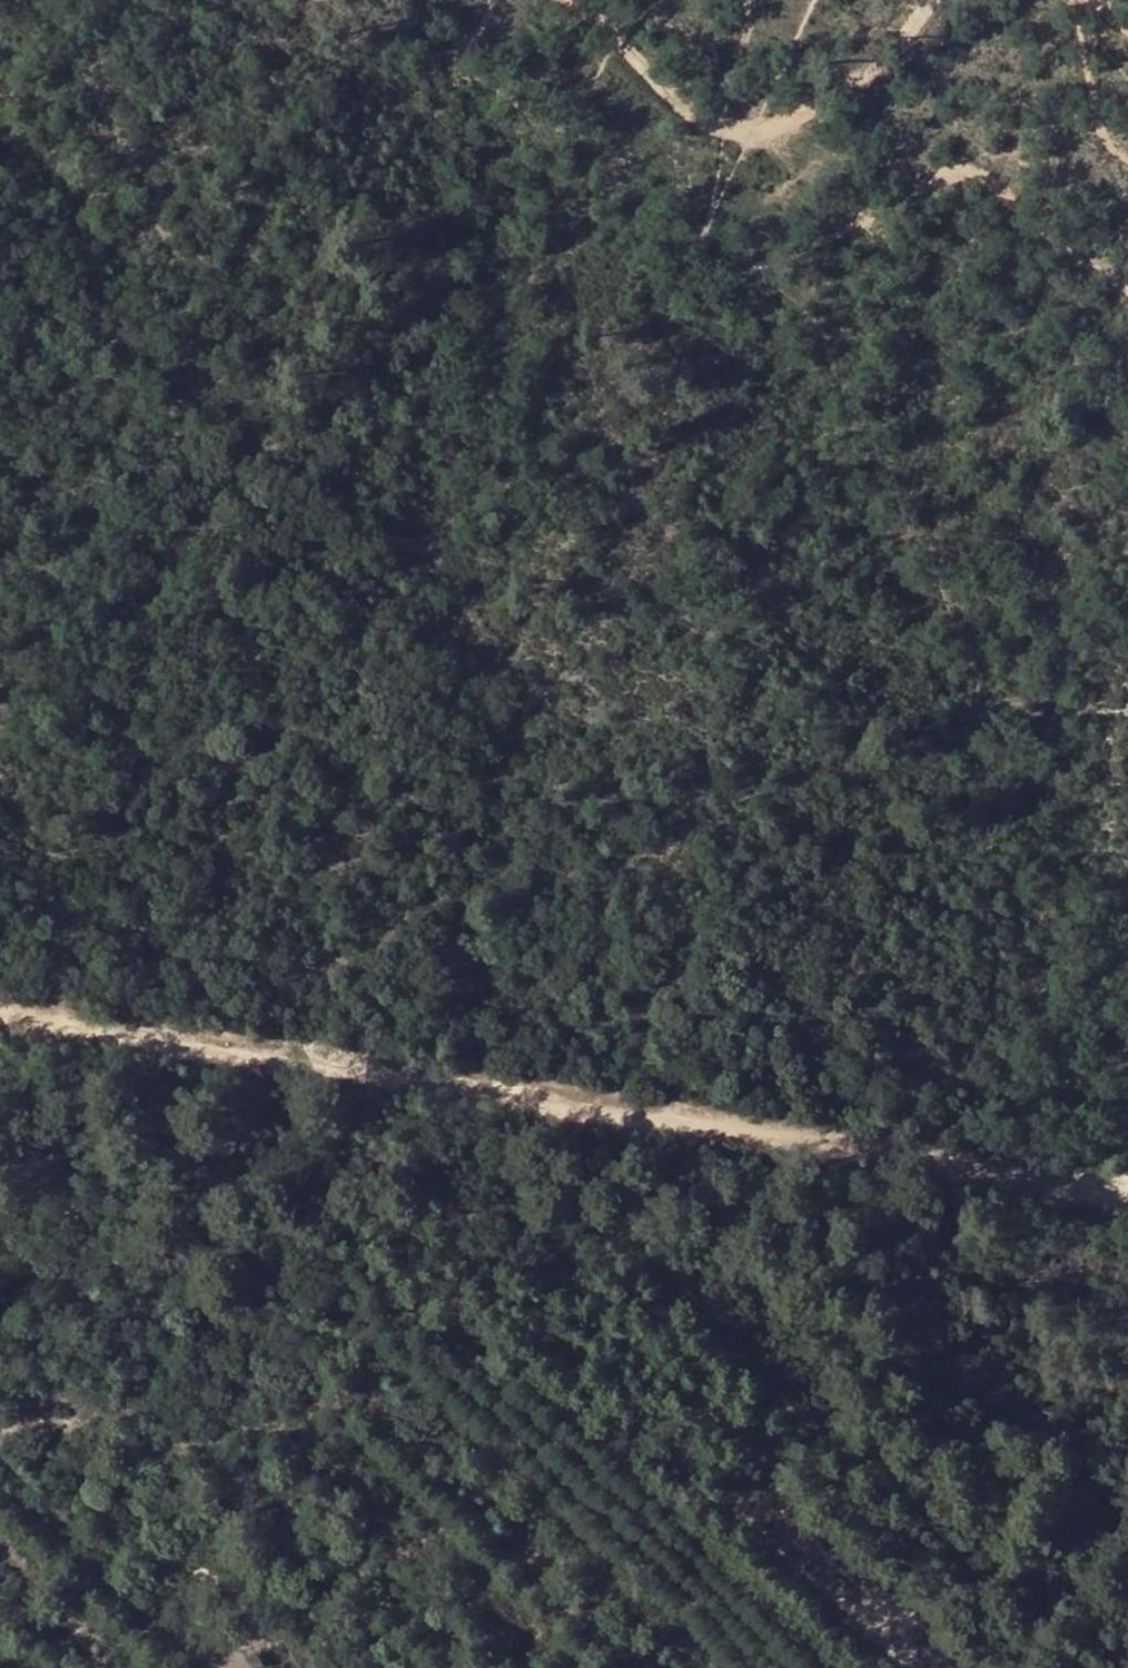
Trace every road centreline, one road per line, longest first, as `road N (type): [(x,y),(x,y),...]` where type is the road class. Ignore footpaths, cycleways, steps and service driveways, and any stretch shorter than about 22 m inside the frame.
road 1 (track): [(922,0),(829,99),(797,119),(754,131),(713,124),(583,0)]

